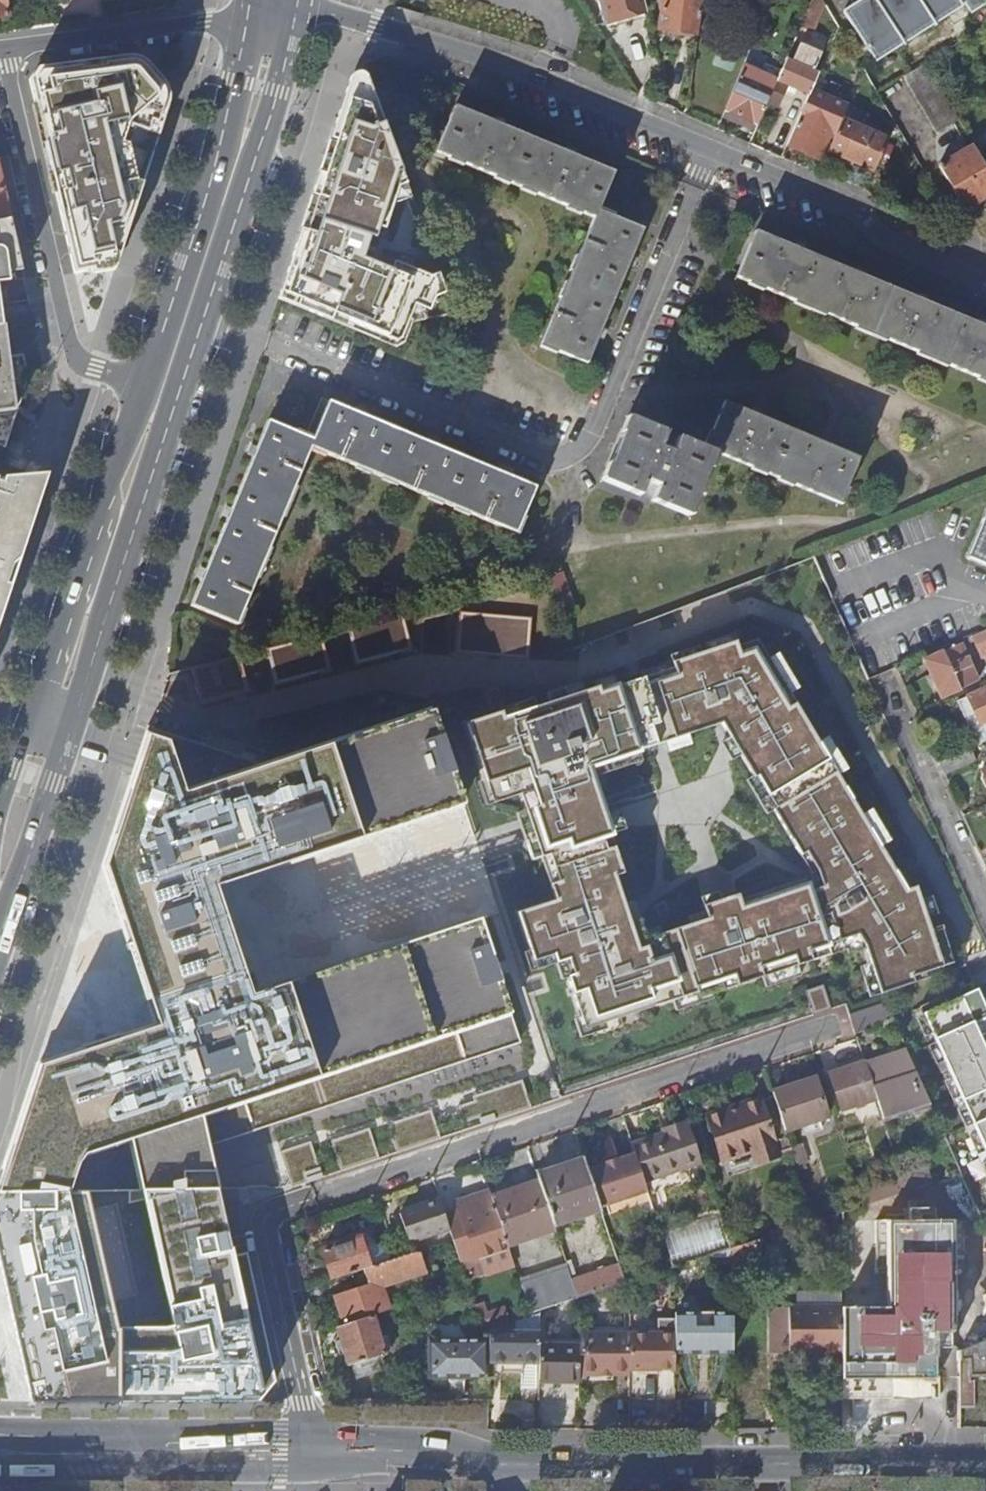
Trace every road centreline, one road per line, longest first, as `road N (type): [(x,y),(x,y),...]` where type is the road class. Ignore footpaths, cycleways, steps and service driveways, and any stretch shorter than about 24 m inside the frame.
road 1 (primary): [(66,731),(300,9)]
road 2 (residential): [(300,9),(334,10),(547,79),(985,279)]
road 3 (residential): [(260,1214),(828,1028)]
road 4 (secondary): [(985,1465),(516,1465)]
road 5 (residential): [(146,382),(75,358),(6,47)]
road 6 (primary): [(248,19),(218,157),(146,382)]
road 7 (primary): [(146,382),(27,717)]
road 8 (secondary): [(0,1467),(320,1470)]
road 9 (secondary): [(312,1435),(0,1434)]
road 10 (residential): [(6,47),(248,19)]
road 11 (residential): [(985,903),(889,689)]
road 12 (residential): [(260,1214),(312,1435)]
road 13 (primary): [(0,941),(66,731)]
road 14 (secondary): [(516,1465),(436,1437),(312,1435)]
road 15 (secondary): [(320,1470),(487,1473),(516,1465)]

